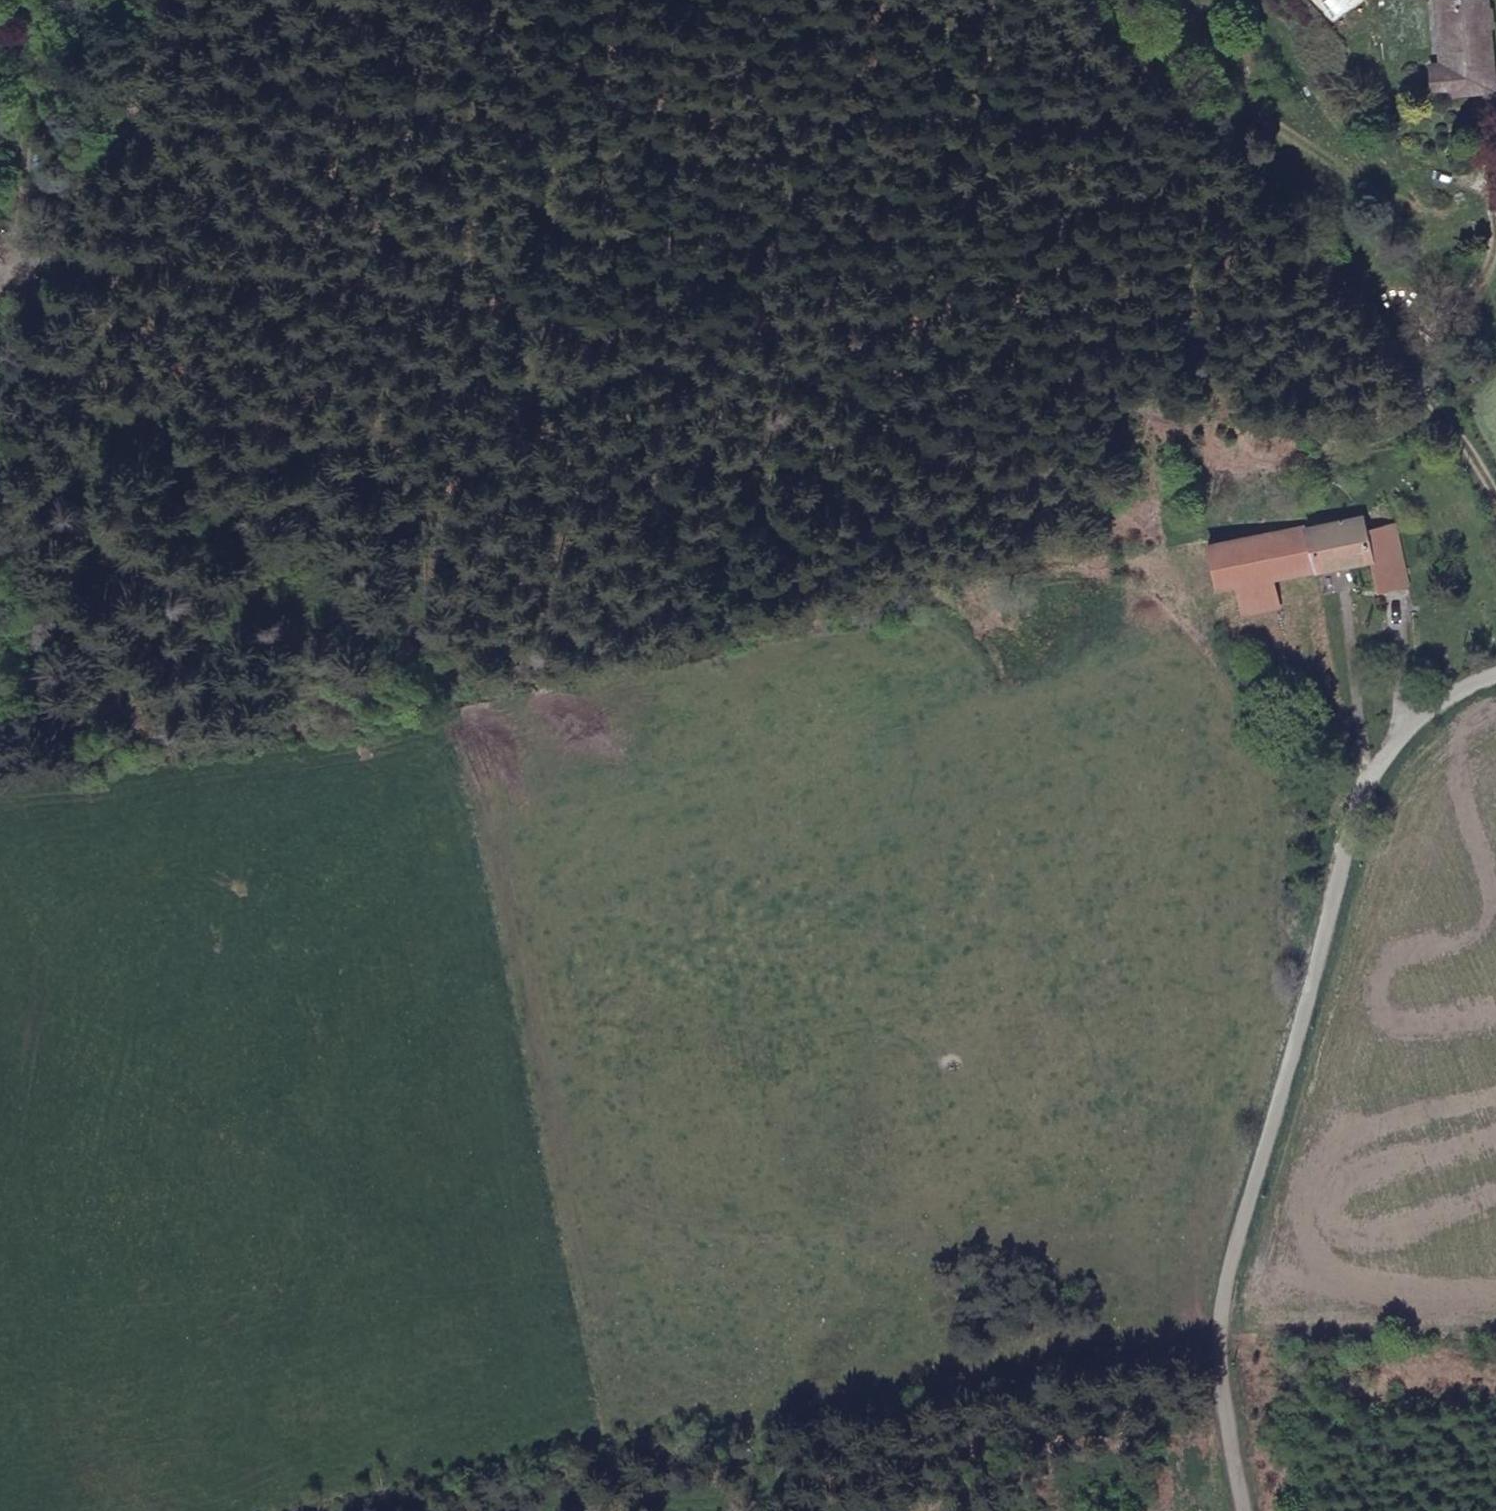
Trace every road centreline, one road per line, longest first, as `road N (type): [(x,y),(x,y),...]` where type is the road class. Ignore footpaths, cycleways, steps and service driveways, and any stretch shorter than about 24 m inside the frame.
road 1 (residential): [(1495,665),(1405,724),(1343,862),(1223,1276),(1221,1319),(1247,1510)]
road 2 (track): [(161,0),(86,197),(19,269)]

